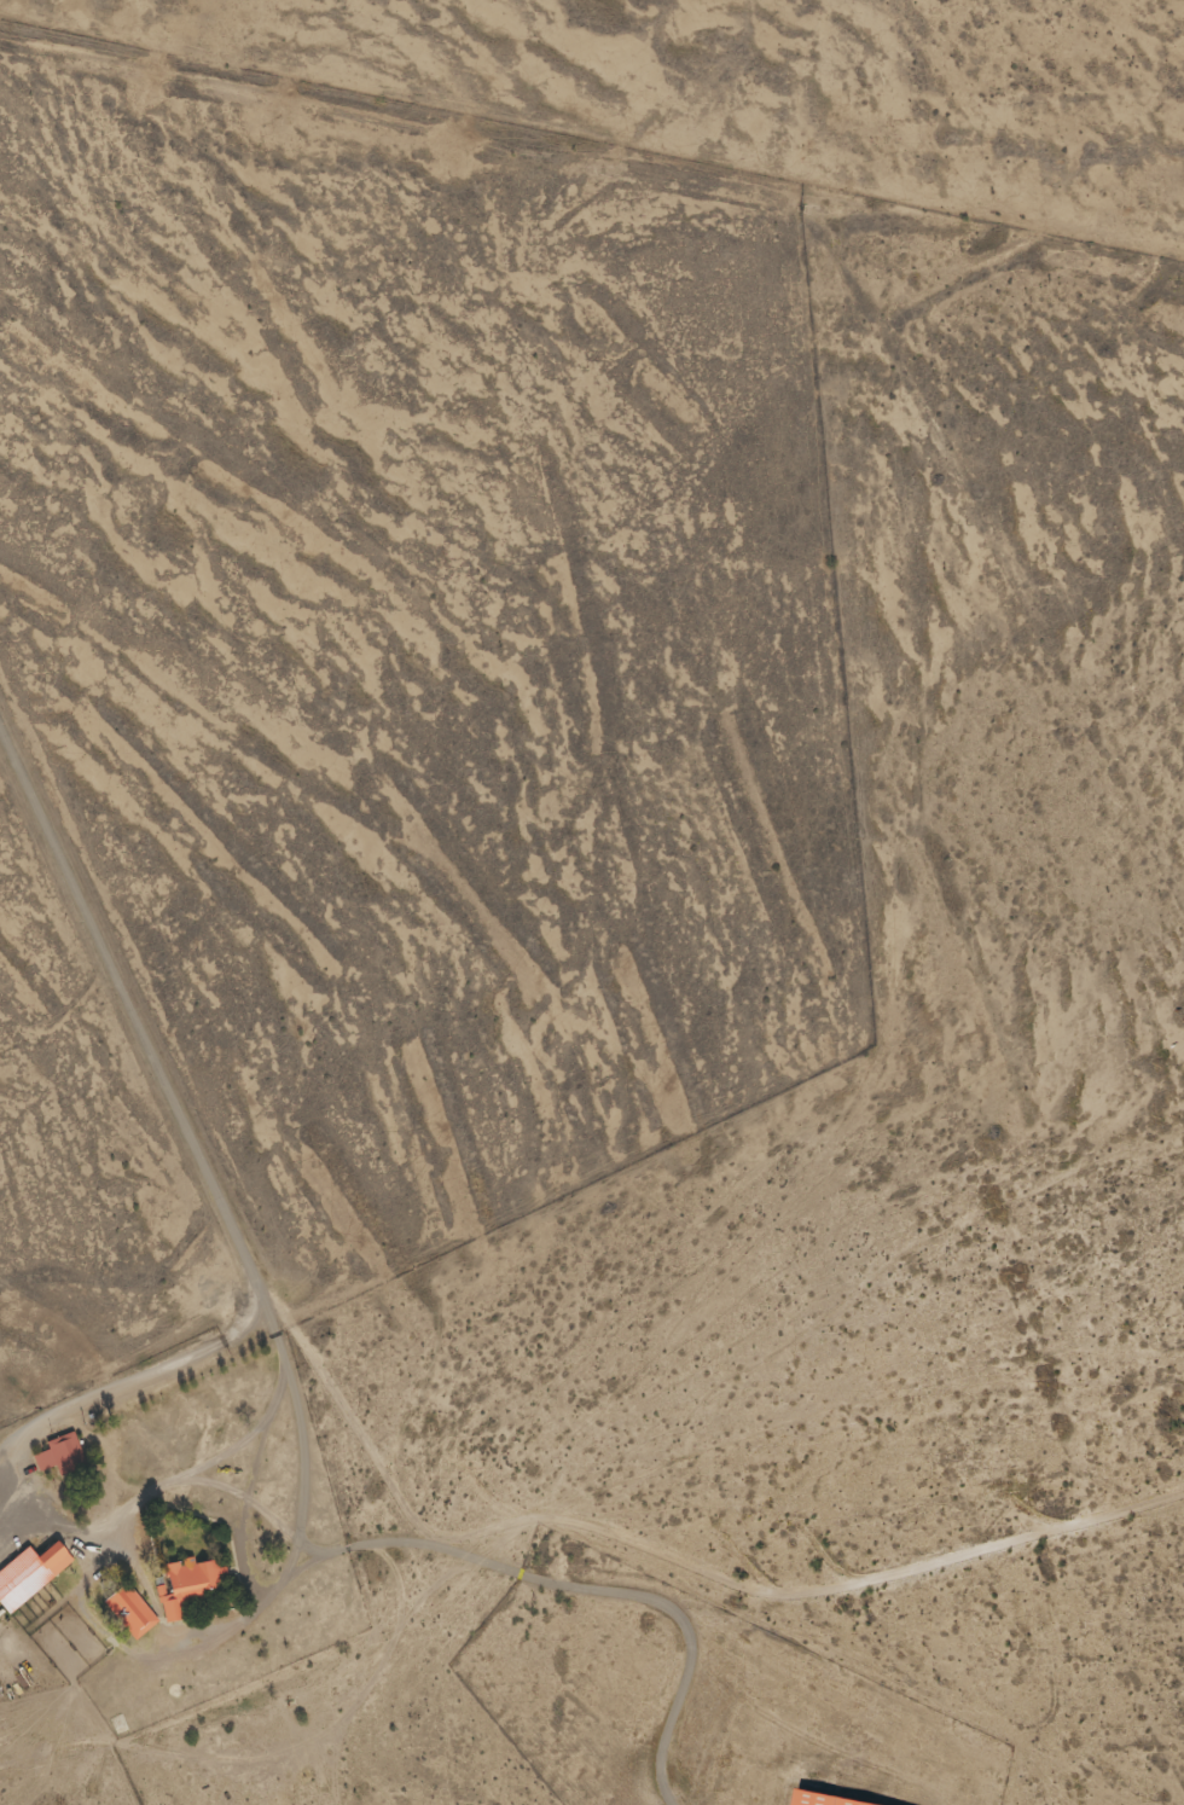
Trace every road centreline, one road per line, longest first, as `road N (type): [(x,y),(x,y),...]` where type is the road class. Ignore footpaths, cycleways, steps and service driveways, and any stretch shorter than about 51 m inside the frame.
road 1 (residential): [(271,1306),(0,732)]

